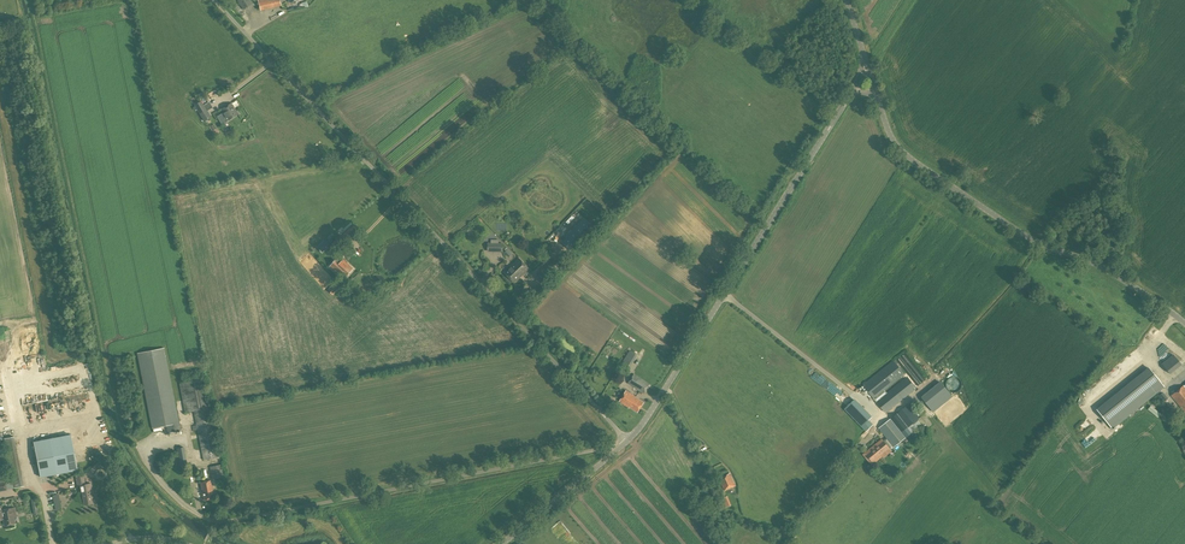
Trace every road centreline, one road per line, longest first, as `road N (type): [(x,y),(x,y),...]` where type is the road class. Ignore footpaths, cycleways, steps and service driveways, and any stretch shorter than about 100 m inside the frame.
road 1 (unclassified): [(628,442),(215,0)]
road 2 (unclassified): [(618,451),(223,522),(200,516),(172,494),(139,449)]
road 3 (tertiary): [(628,442),(851,93)]
road 4 (tertiary): [(1184,324),(1100,267),(1035,243),(912,159),(890,136),(877,96)]
road 5 (tertiary): [(503,543),(618,451)]

